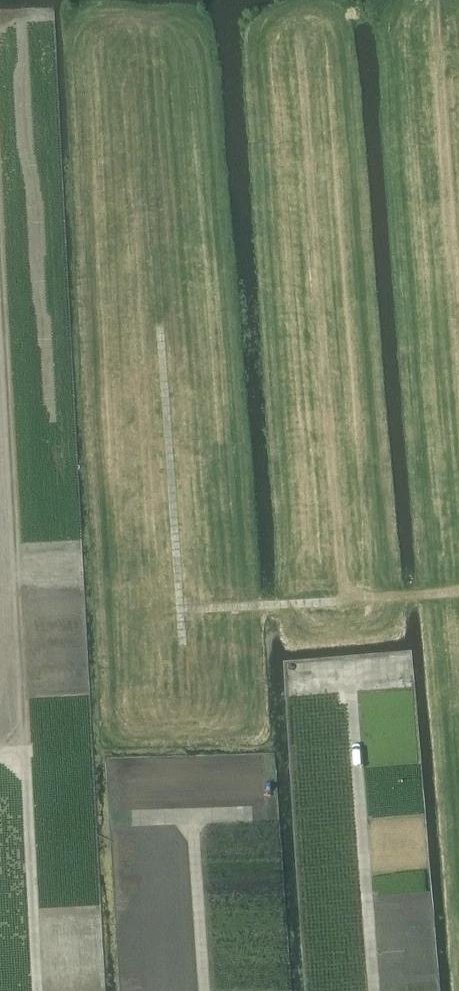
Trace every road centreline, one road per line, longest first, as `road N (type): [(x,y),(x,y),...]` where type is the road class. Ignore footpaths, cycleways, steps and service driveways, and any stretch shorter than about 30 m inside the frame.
road 1 (track): [(374,990),(349,673)]
road 2 (track): [(0,753),(23,752),(35,990)]
road 3 (track): [(204,990),(192,817)]

